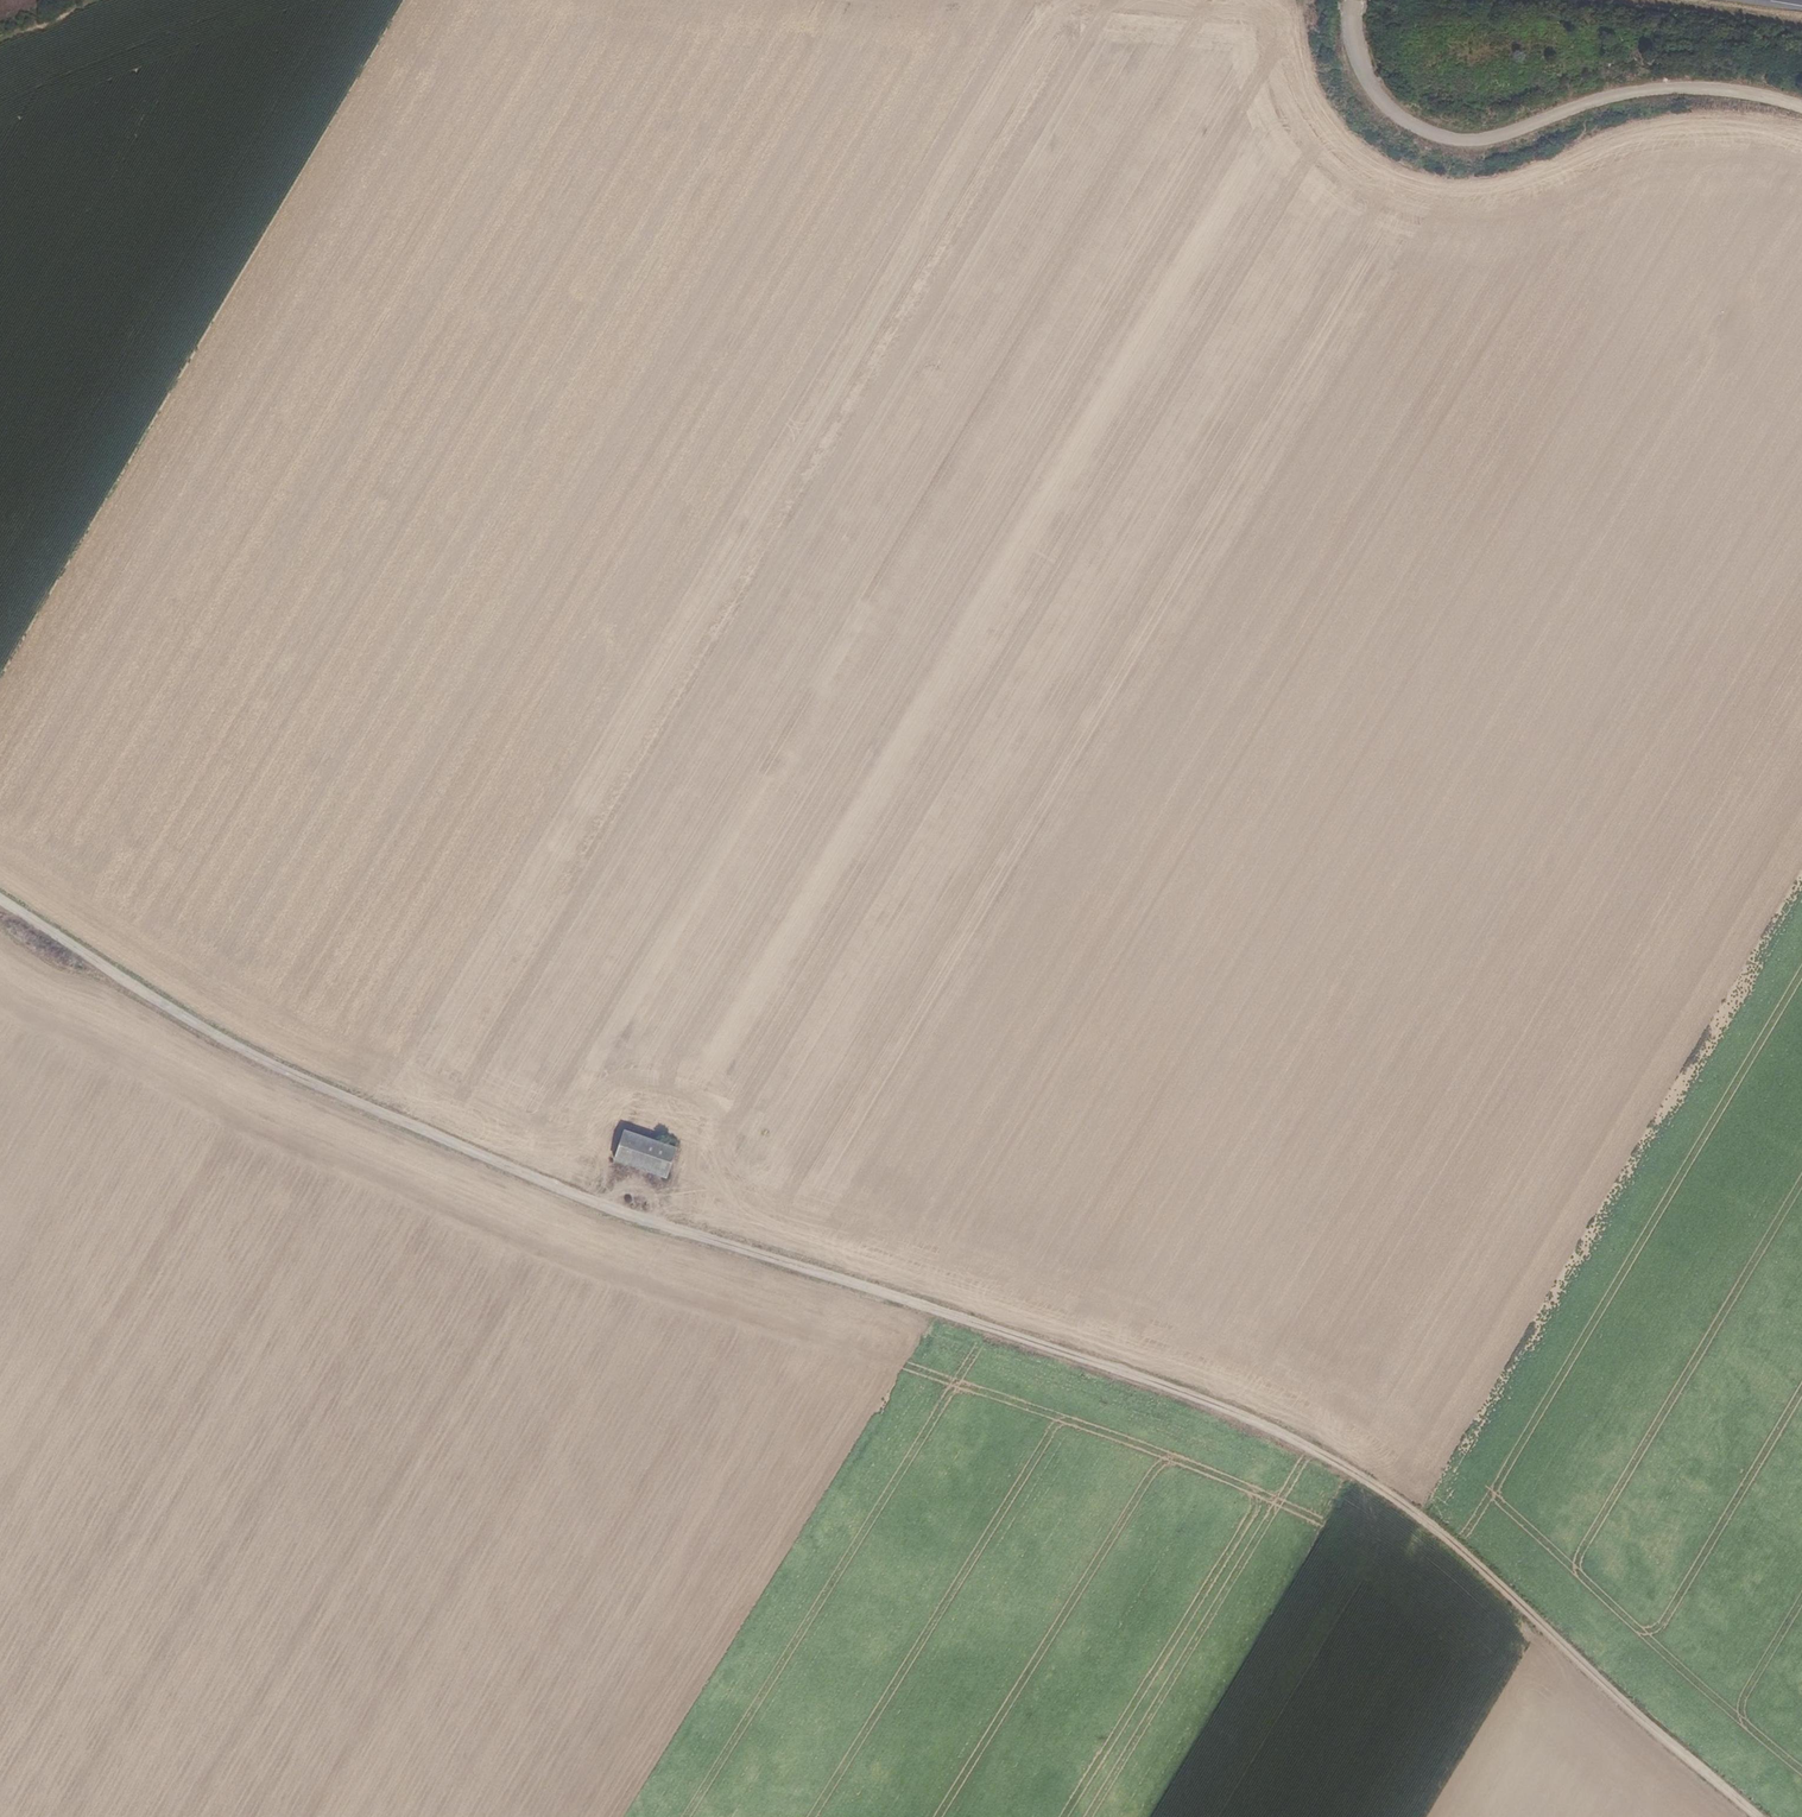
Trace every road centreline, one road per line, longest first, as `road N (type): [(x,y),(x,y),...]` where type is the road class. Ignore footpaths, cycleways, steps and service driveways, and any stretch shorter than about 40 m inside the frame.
road 1 (track): [(1760,1816),(1465,1551),(1340,1466),(1187,1395),(651,1227),(333,1097),(167,1016),(0,904)]
road 2 (track): [(1353,0),(1356,59),(1372,94),(1441,137),(1507,136),(1601,99),(1668,89),(1736,91),(1801,108)]

